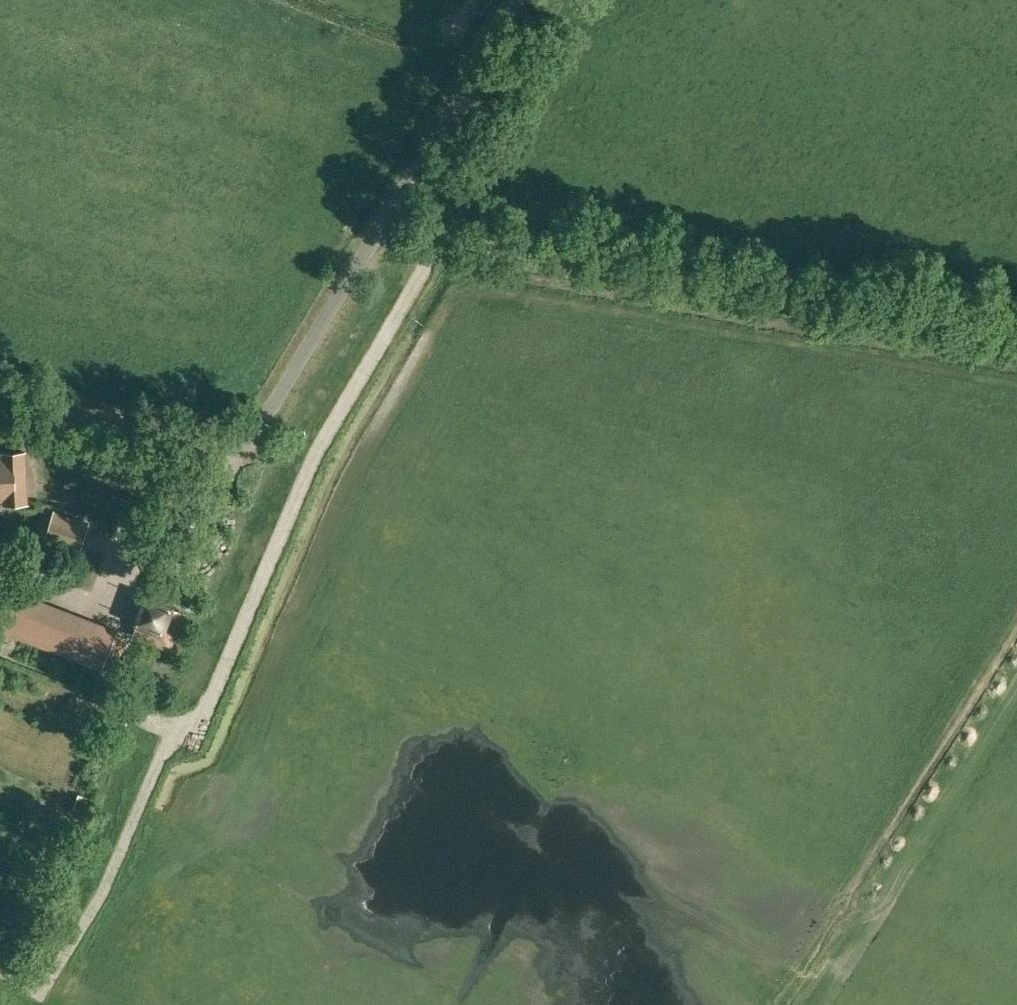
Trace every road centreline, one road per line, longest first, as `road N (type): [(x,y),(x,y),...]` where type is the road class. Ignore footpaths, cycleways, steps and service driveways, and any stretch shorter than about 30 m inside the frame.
road 1 (unclassified): [(1016,346),(382,227)]
road 2 (unclassified): [(259,427),(230,446),(0,389)]
road 3 (unclassified): [(382,227),(518,0)]
road 4 (unclassified): [(259,427),(382,227)]

